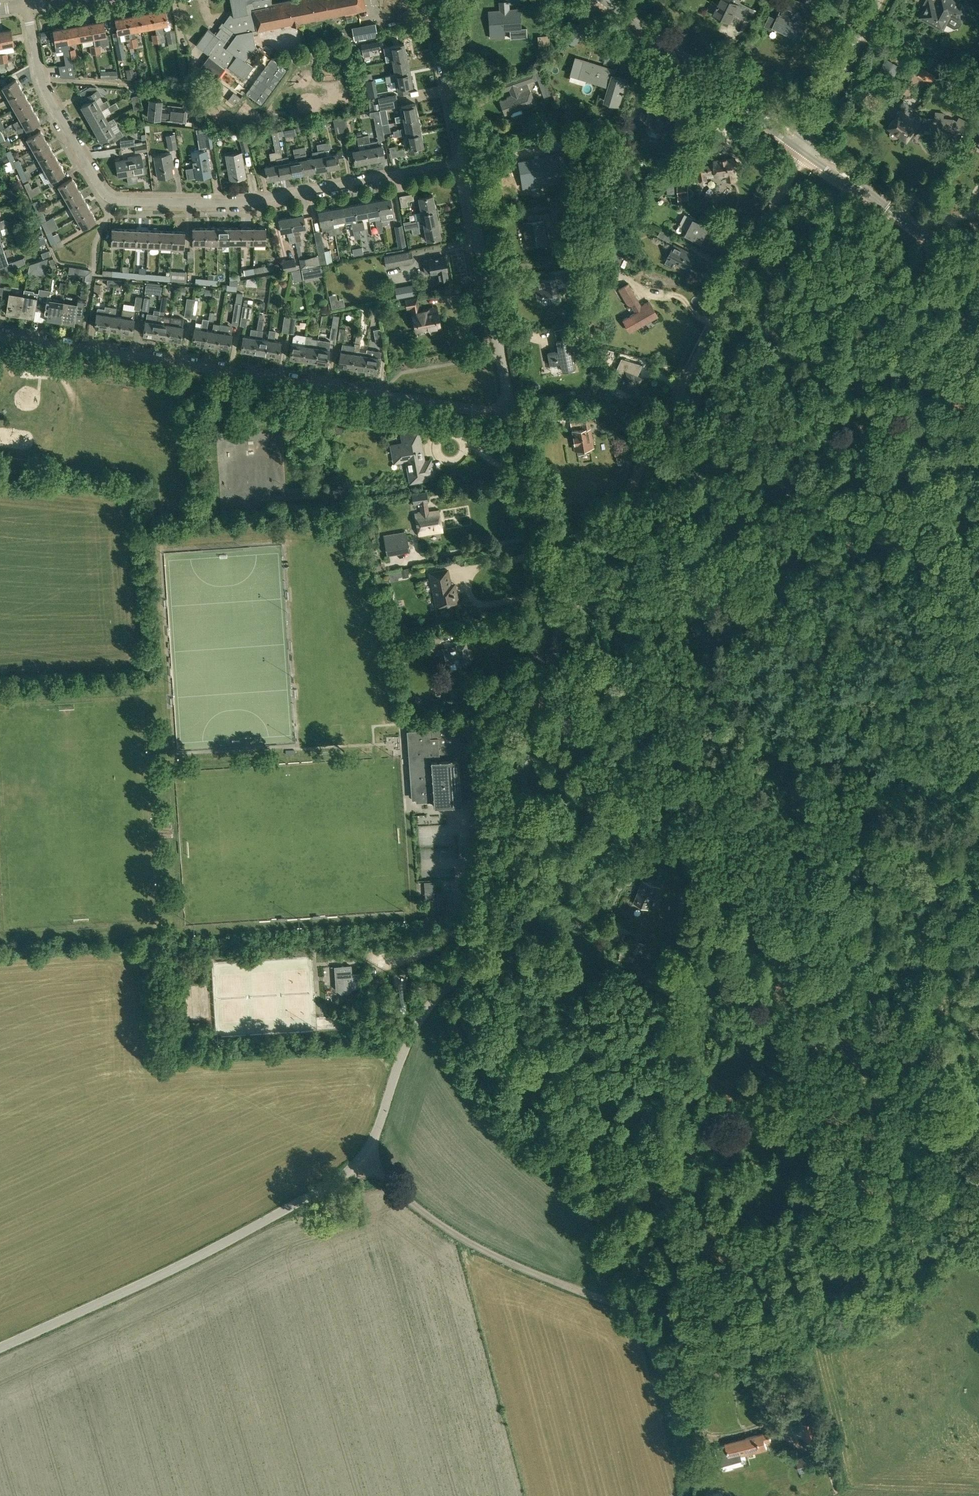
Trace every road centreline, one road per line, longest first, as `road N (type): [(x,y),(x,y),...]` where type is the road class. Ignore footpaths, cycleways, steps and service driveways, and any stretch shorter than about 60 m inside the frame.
road 1 (track): [(978,1156),(964,1129),(946,1015),(888,1059),(864,1107),(831,1139),(789,1151),(734,1141),(684,1150),(701,1047),(728,991),(779,934),(866,869),(892,828),(882,805),(855,778),(794,741),(742,726),(720,705),(716,663),(706,648),(653,614),(797,543),(902,546),(978,524)]
road 2 (unclassified): [(0,1348),(179,1266),(310,1196),(364,1157),(420,1018),(503,933),(543,617)]
road 3 (track): [(364,1157),(409,1200),(486,1251),(659,1316),(978,1241)]
road 4 (residential): [(464,160),(255,201),(114,199),(42,83),(26,6)]
road 5 (residential): [(512,415),(0,337)]
road 6 (track): [(735,279),(583,583)]
road 7 (track): [(978,484),(760,309),(735,279)]
road 8 (residential): [(512,415),(464,160)]
road 9 (unclassified): [(543,617),(512,415)]
road 10 (track): [(597,1296),(655,1169),(684,1150)]
road 11 (primary): [(738,98),(607,0)]
road 12 (residential): [(464,160),(435,0)]
road 13 (residential): [(808,141),(878,0)]
road 14 (primary): [(978,275),(865,190)]

